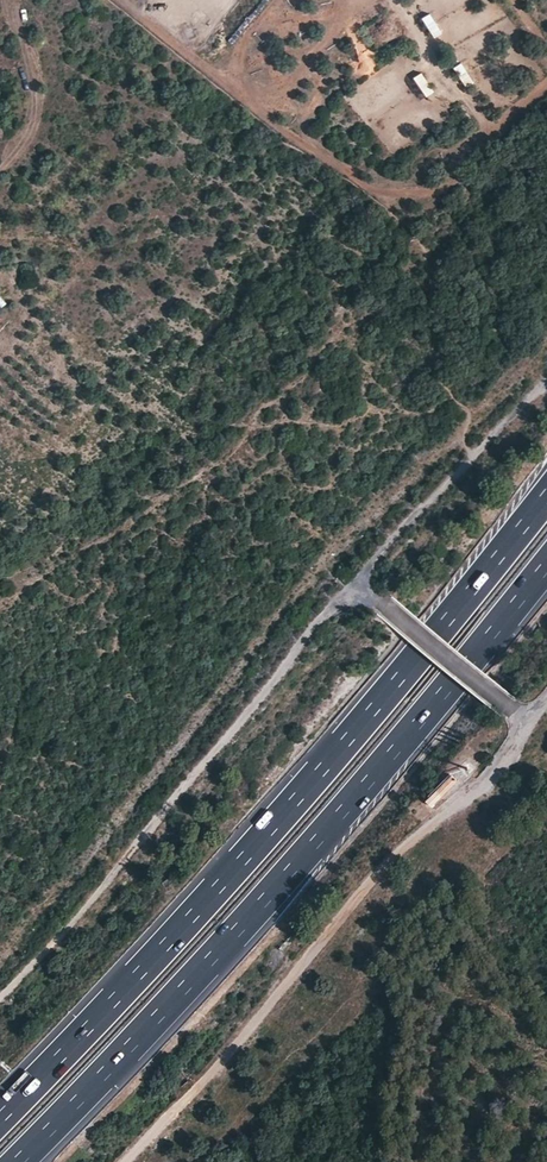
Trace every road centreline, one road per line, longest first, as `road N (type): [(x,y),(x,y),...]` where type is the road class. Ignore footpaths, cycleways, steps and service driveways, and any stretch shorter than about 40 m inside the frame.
road 1 (motorway): [(546,503),(320,773),(0,1116)]
road 2 (motorway): [(14,1161),(374,772),(546,568)]
road 3 (track): [(546,702),(476,796),(407,848),(354,903),(215,1074),(129,1161)]
road 4 (track): [(359,584),(108,890),(0,1001)]
road 5 (unclassified): [(530,722),(359,584)]

